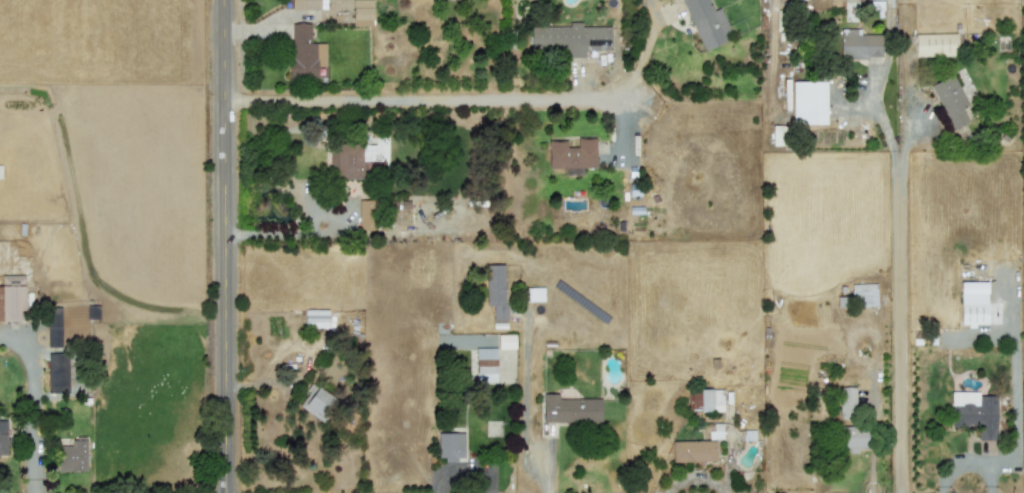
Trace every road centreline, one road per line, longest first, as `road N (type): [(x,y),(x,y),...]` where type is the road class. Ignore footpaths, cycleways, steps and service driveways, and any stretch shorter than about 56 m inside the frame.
road 1 (residential): [(224,0),(227,492)]
road 2 (residential): [(225,98),(627,98)]

